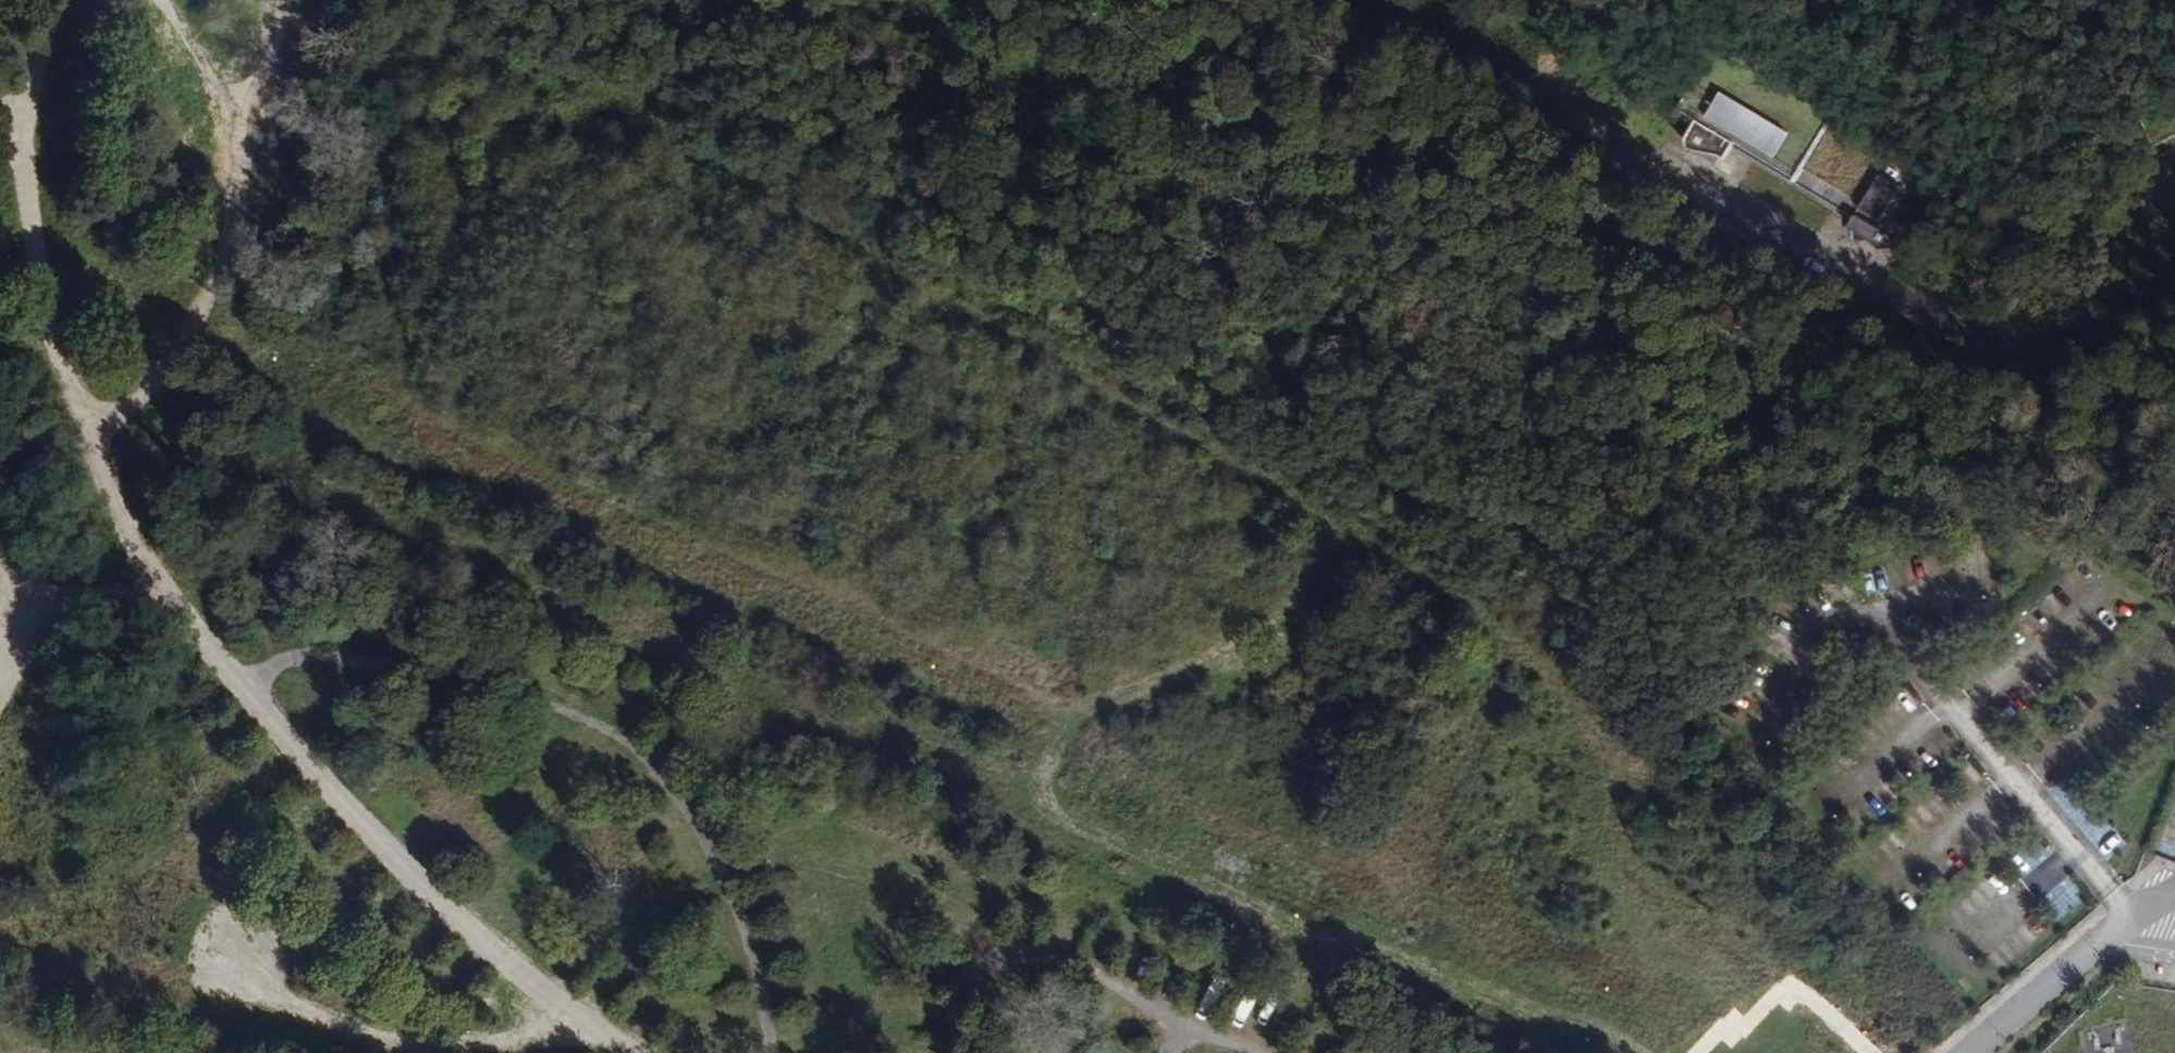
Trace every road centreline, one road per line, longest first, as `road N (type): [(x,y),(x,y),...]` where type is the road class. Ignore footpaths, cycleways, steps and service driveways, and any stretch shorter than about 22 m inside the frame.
road 1 (residential): [(1975,1052),(2174,889)]

